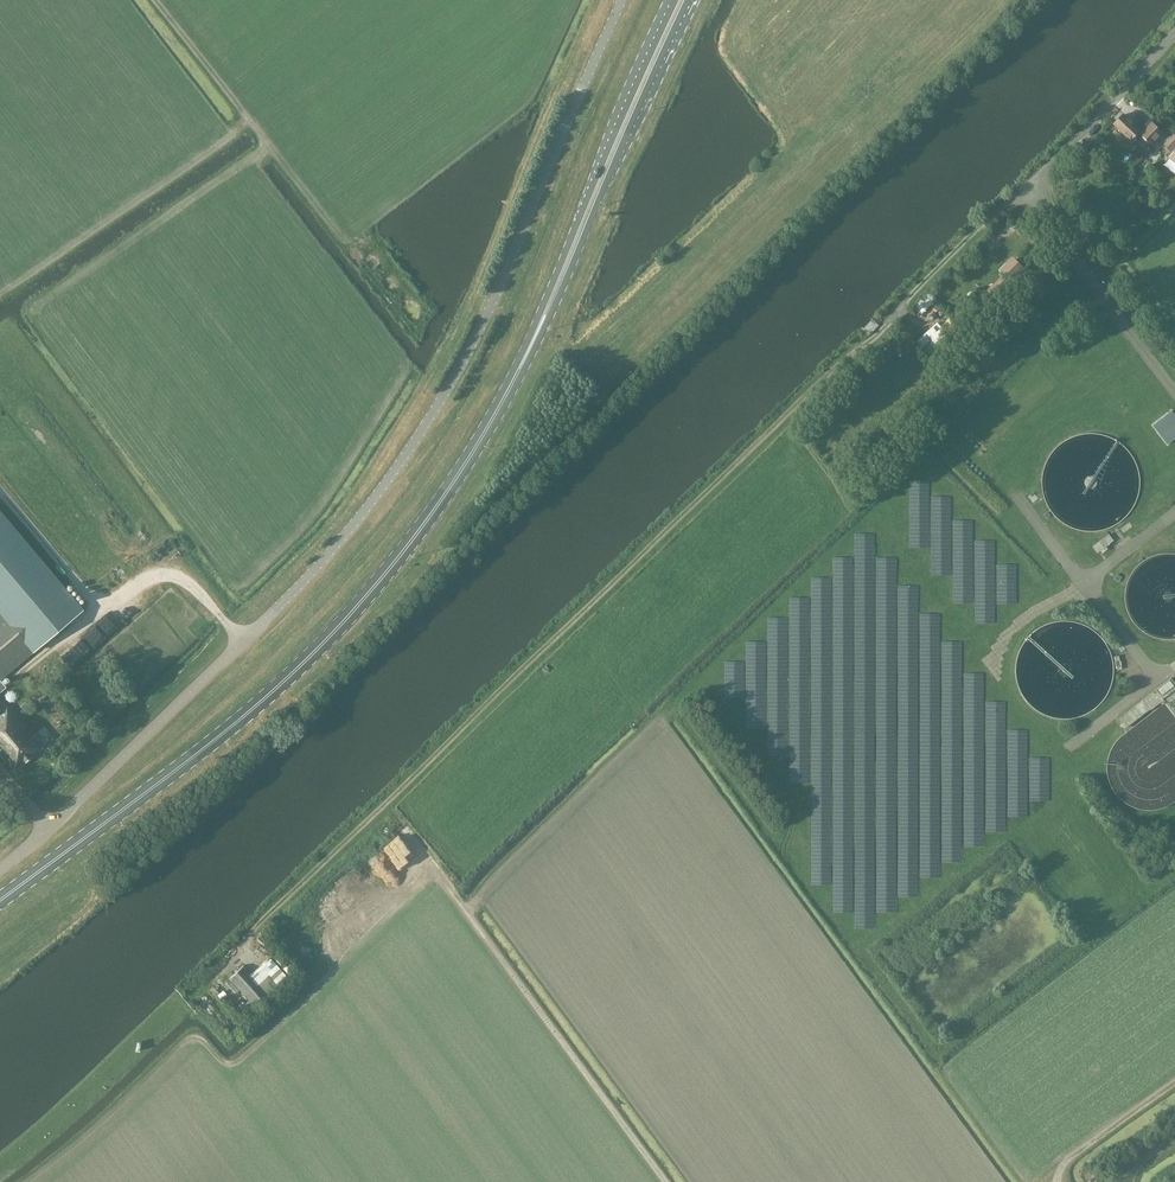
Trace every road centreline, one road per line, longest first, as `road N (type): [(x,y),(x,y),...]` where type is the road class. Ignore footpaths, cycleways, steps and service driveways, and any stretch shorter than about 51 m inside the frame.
road 1 (track): [(205,979),(983,223)]
road 2 (unclassified): [(621,0),(463,359),(387,479),(274,609),(0,868)]
road 3 (primary): [(0,899),(174,771),(322,645),(443,498),(532,341)]
road 4 (primary): [(532,341),(687,0)]
road 5 (primary): [(673,0),(532,341)]
road 6 (unclassified): [(983,223),(1174,32)]
road 7 (track): [(1055,1181),(1078,1151),(1174,1082)]

